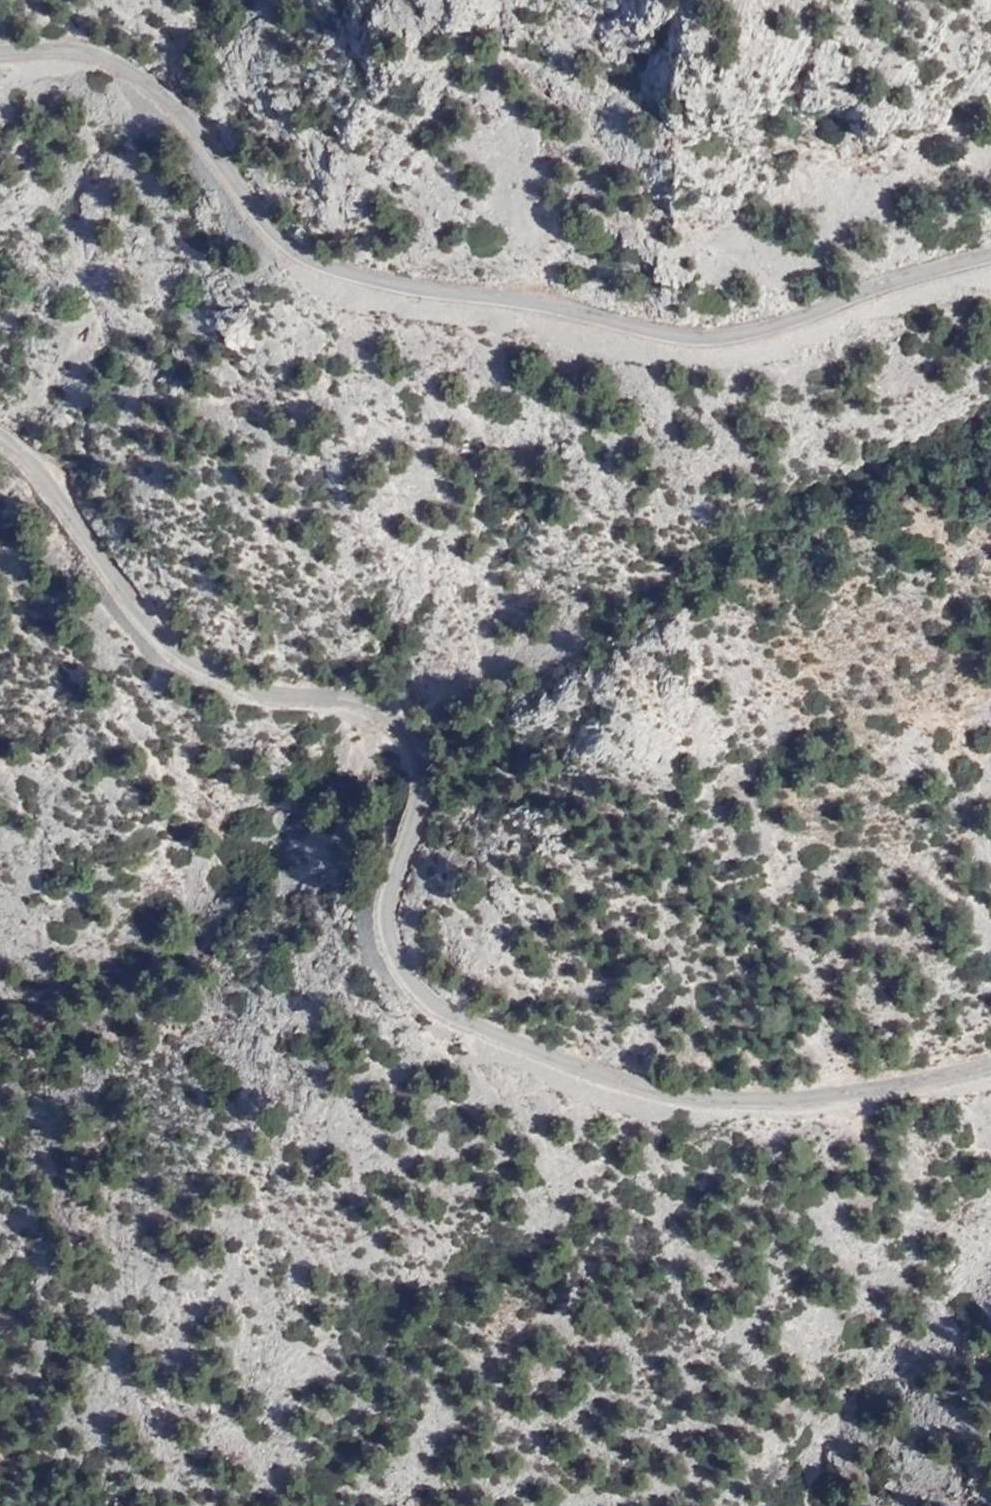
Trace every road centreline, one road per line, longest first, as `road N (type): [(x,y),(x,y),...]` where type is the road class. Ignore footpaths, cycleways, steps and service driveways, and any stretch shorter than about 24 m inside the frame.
road 1 (unclassified): [(990,1070),(865,1091),(709,1099),(526,1043),(434,997),(390,918),(419,803),(418,751),(395,724),(325,696),(205,674),(170,647),(0,436)]
road 2 (unclassified): [(0,53),(71,53),(135,74),(187,116),(222,172),(305,257),(381,283),(639,323),(753,327),(990,249)]

